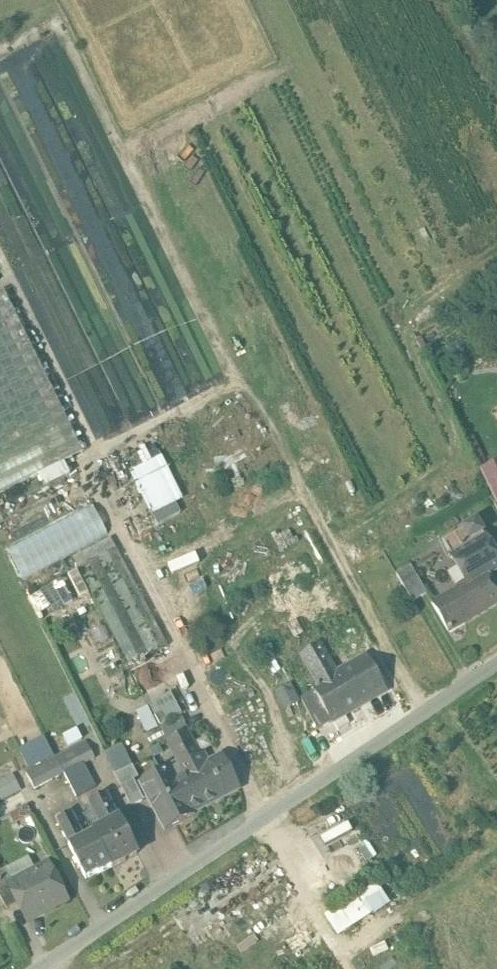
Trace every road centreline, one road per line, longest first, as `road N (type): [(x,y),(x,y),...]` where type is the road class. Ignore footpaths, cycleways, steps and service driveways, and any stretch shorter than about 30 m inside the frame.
road 1 (residential): [(496,656),(29,968)]

